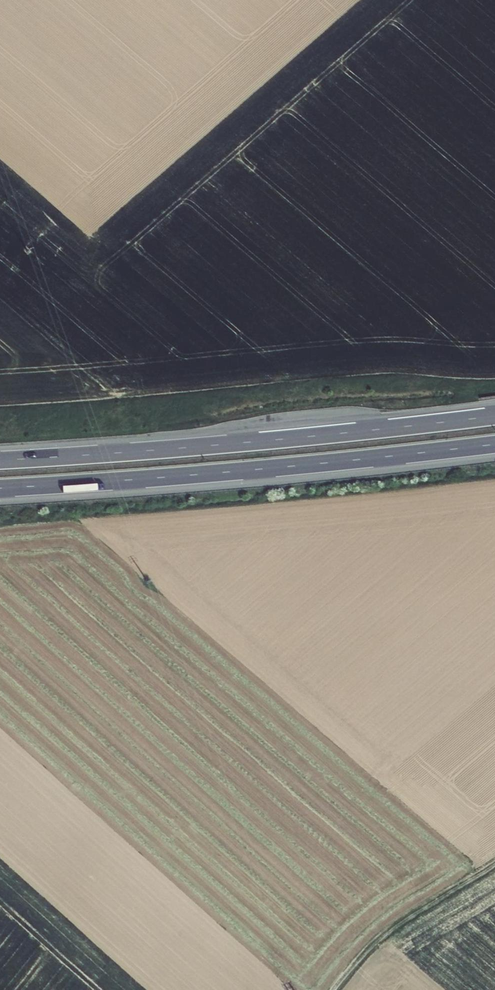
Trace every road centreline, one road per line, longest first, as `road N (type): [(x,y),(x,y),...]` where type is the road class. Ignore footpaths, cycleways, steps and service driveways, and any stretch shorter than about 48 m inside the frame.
road 1 (motorway): [(0,490),(494,445)]
road 2 (motorway): [(494,416),(0,460)]
road 3 (track): [(332,989),(371,946),(494,863)]

